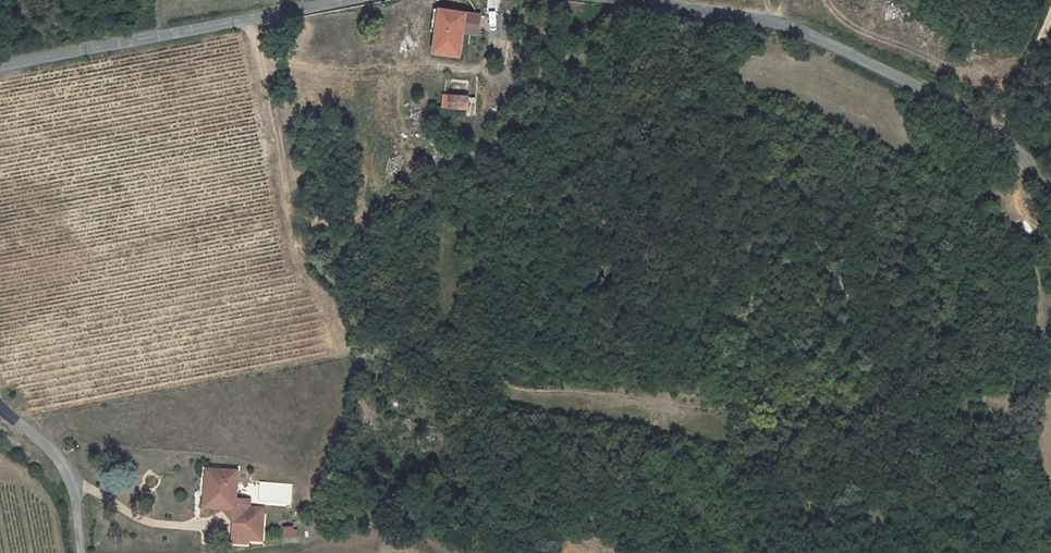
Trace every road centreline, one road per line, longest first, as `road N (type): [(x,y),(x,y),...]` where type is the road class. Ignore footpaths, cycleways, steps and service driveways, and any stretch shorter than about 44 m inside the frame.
road 1 (unclassified): [(620,0),(765,19),(806,32),(950,104),(1050,178)]
road 2 (unclassified): [(0,66),(351,0)]
road 3 (track): [(1050,15),(1013,101),(1007,139),(1023,222),(1050,252)]
road 4 (unclassified): [(0,408),(66,468),(82,552)]

